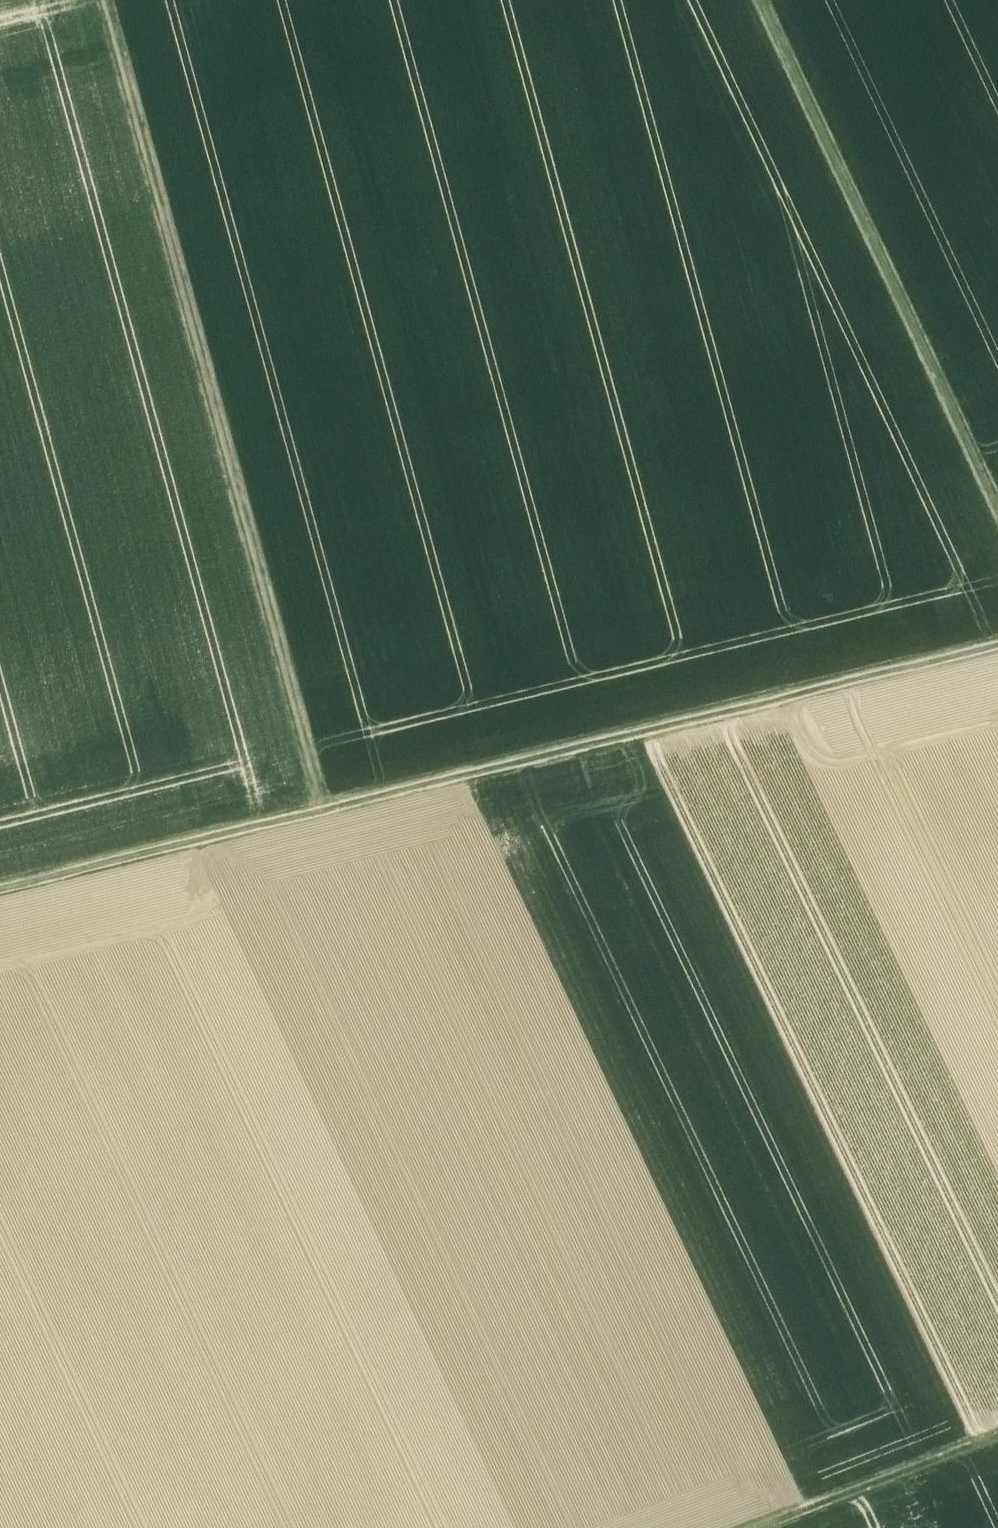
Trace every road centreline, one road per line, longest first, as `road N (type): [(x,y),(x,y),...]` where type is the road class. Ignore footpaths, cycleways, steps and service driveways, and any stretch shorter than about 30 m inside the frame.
road 1 (track): [(0,893),(997,642)]
road 2 (track): [(322,810),(107,0)]
road 3 (track): [(757,0),(997,509)]
road 4 (track): [(997,1436),(756,1527)]

